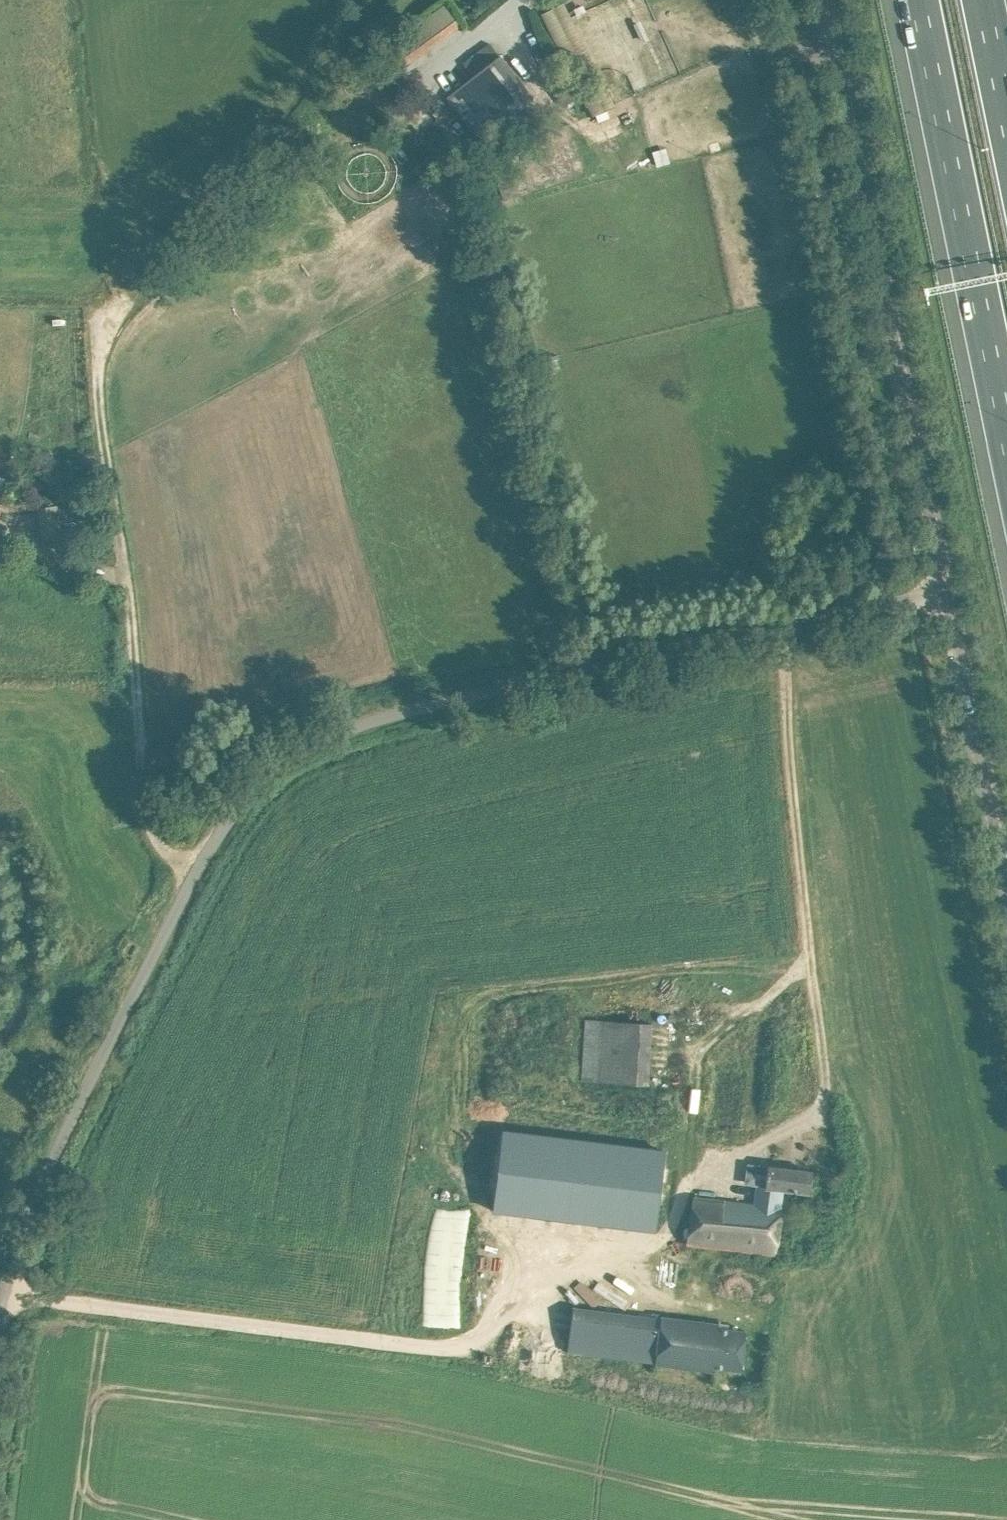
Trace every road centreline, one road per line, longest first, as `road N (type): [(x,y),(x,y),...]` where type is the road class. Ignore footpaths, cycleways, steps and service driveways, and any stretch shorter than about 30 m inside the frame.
road 1 (unclassified): [(0,1310),(61,1139),(196,868),(249,790),(298,750),(368,720),(945,591)]
road 2 (tertiary): [(945,591),(825,0)]
road 3 (track): [(196,868),(159,839),(141,793),(129,622),(97,410),(101,360),(124,309)]
road 4 (motorway): [(918,0),(1006,431)]
road 5 (tertiary): [(1006,882),(945,591)]

